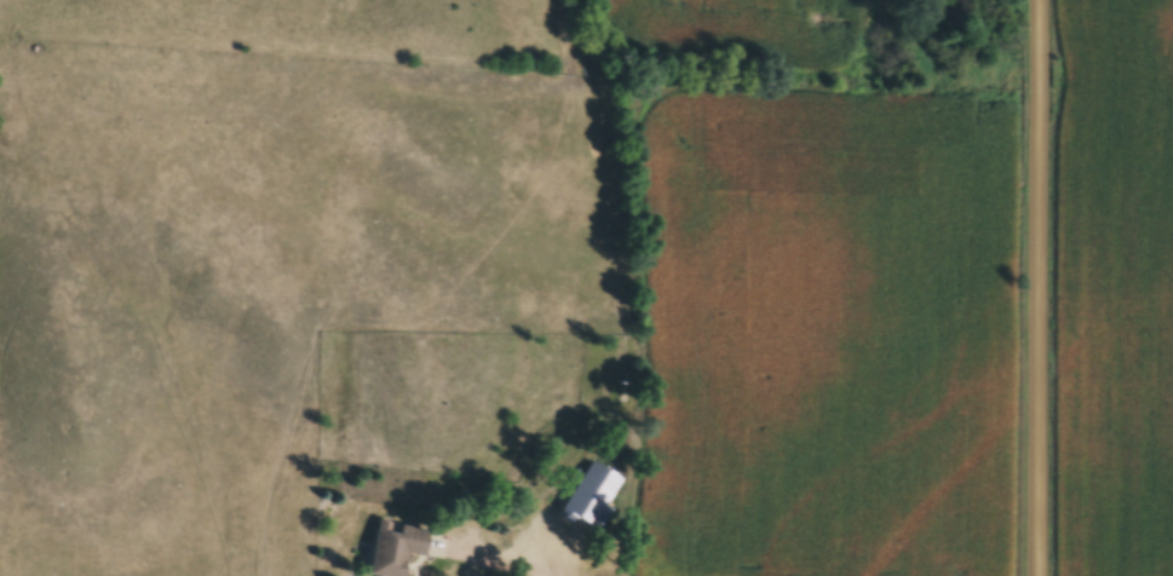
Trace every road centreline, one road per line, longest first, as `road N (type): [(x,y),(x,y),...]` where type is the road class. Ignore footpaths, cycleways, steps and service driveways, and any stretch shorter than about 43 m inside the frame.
road 1 (residential): [(1033,575),(1033,0)]

